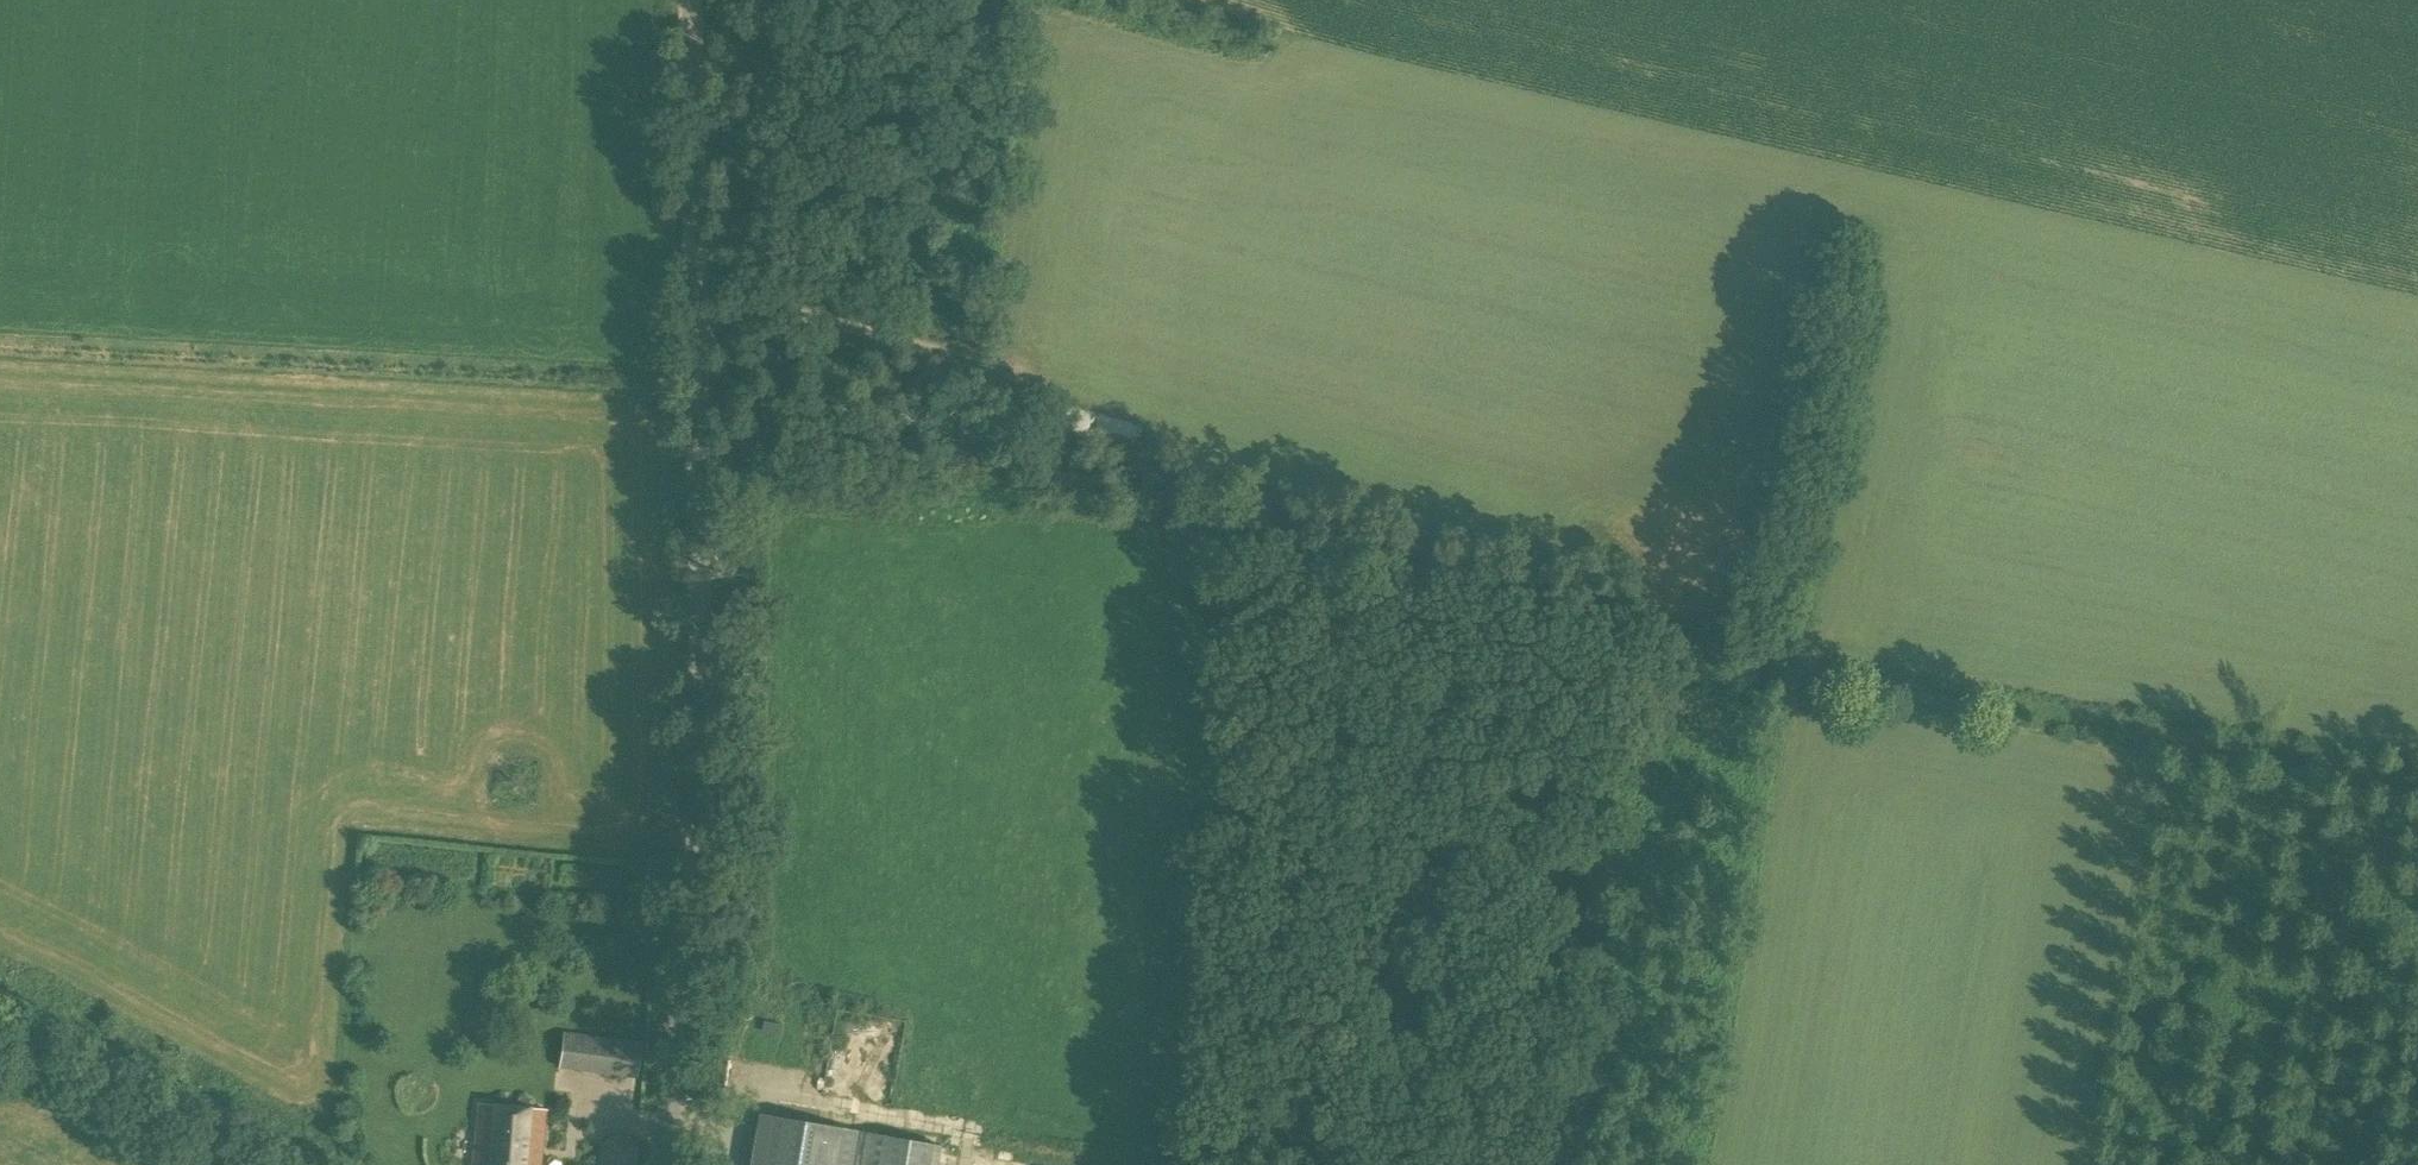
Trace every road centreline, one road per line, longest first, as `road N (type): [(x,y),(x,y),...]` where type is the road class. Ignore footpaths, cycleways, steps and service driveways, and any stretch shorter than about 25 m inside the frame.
road 1 (tertiary): [(665,1164),(698,803),(693,0)]
road 2 (unclassified): [(308,1164),(0,1000)]

